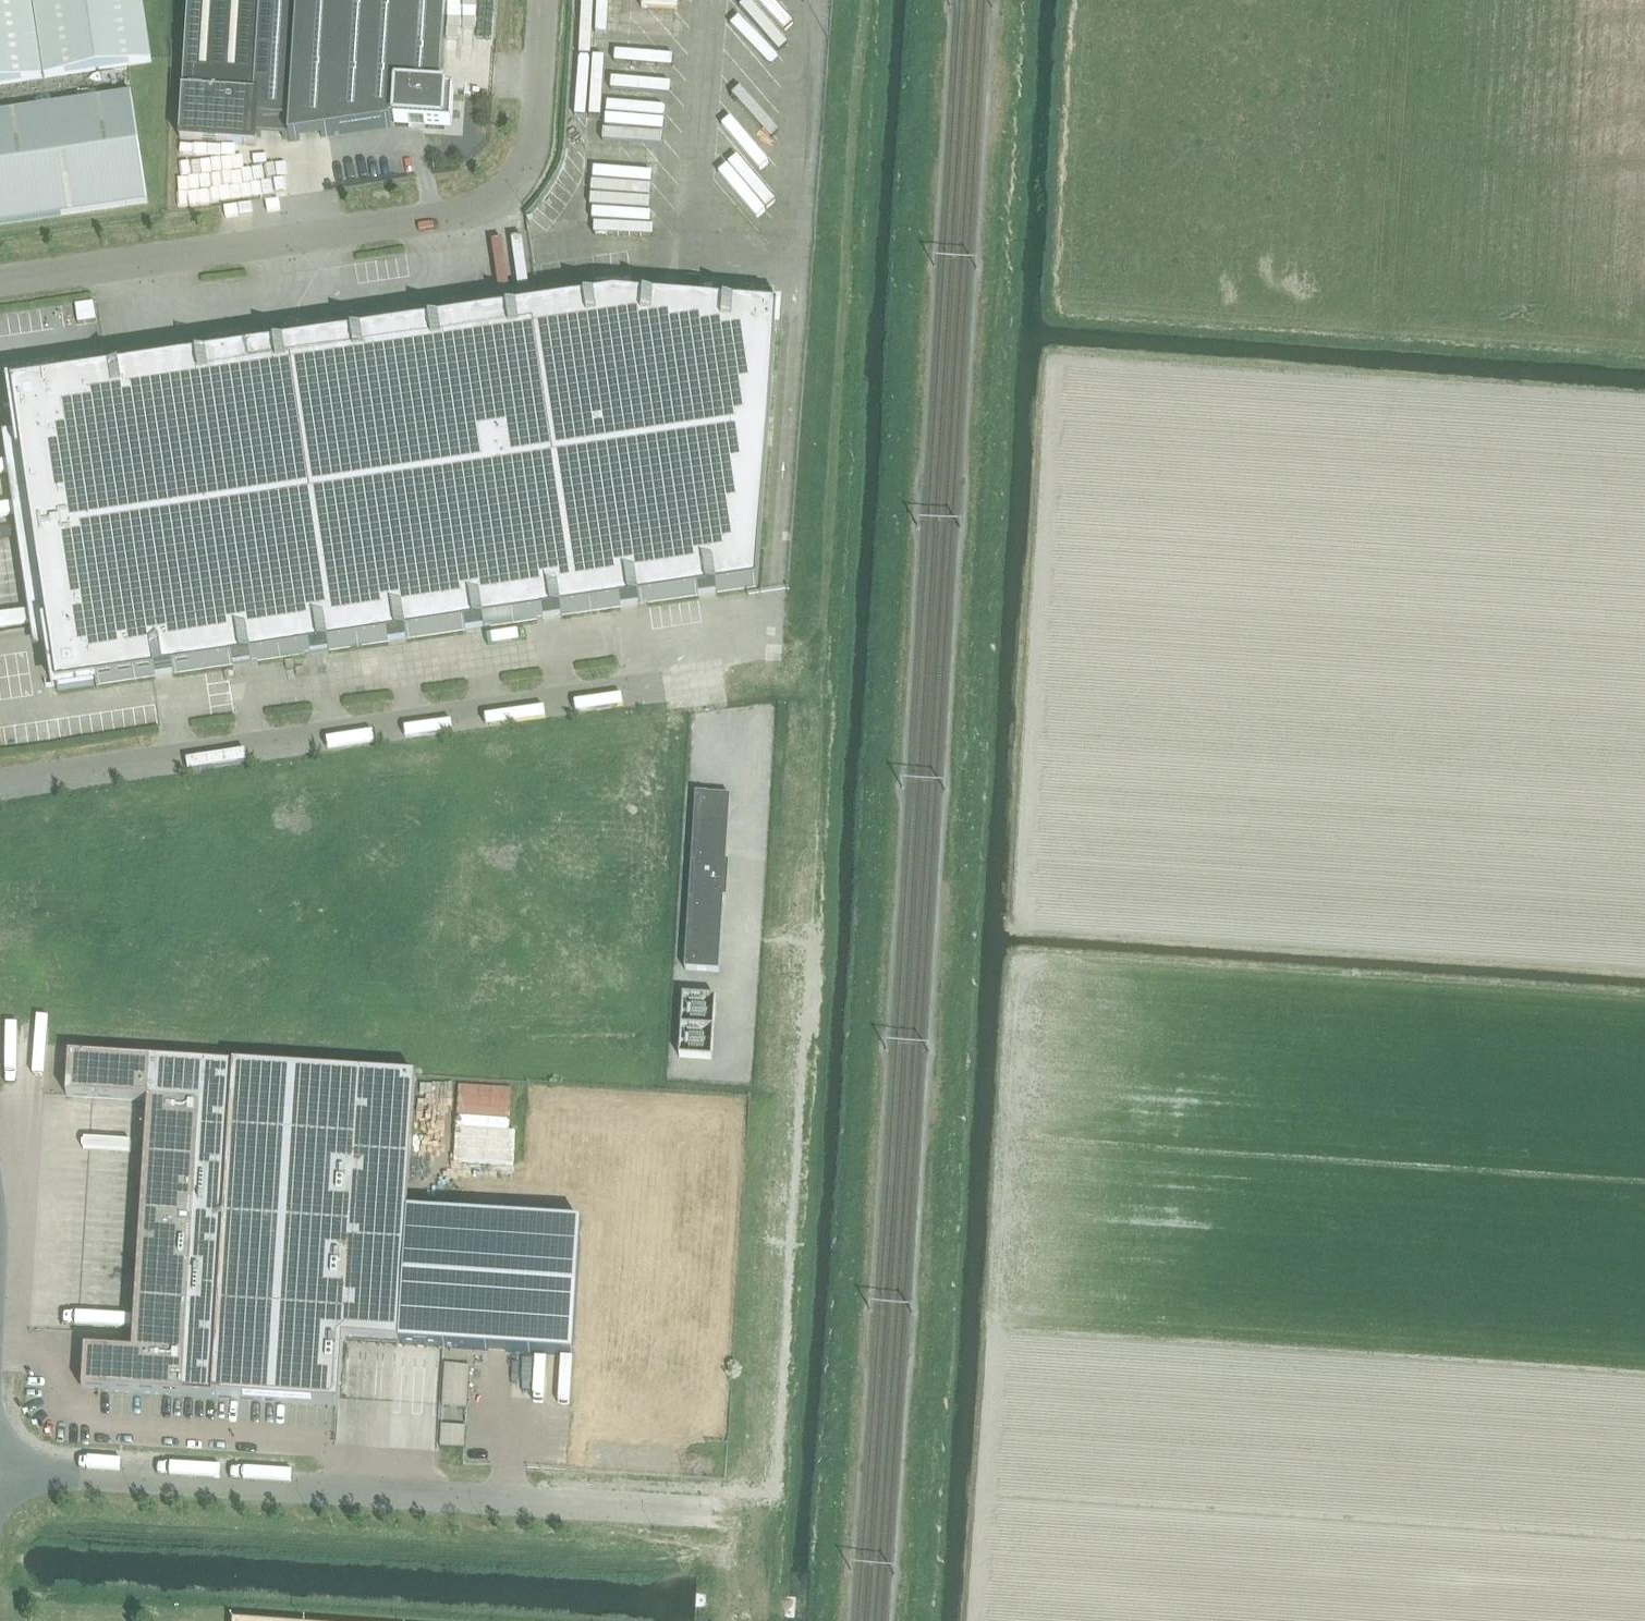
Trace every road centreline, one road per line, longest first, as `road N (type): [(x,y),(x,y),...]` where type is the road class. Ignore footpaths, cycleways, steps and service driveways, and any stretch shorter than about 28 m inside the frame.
road 1 (unclassified): [(0,282),(484,206),(516,178),(537,136),(544,0)]
road 2 (unclassified): [(684,1515),(0,1471)]
road 3 (unclassified): [(0,789),(660,687)]

